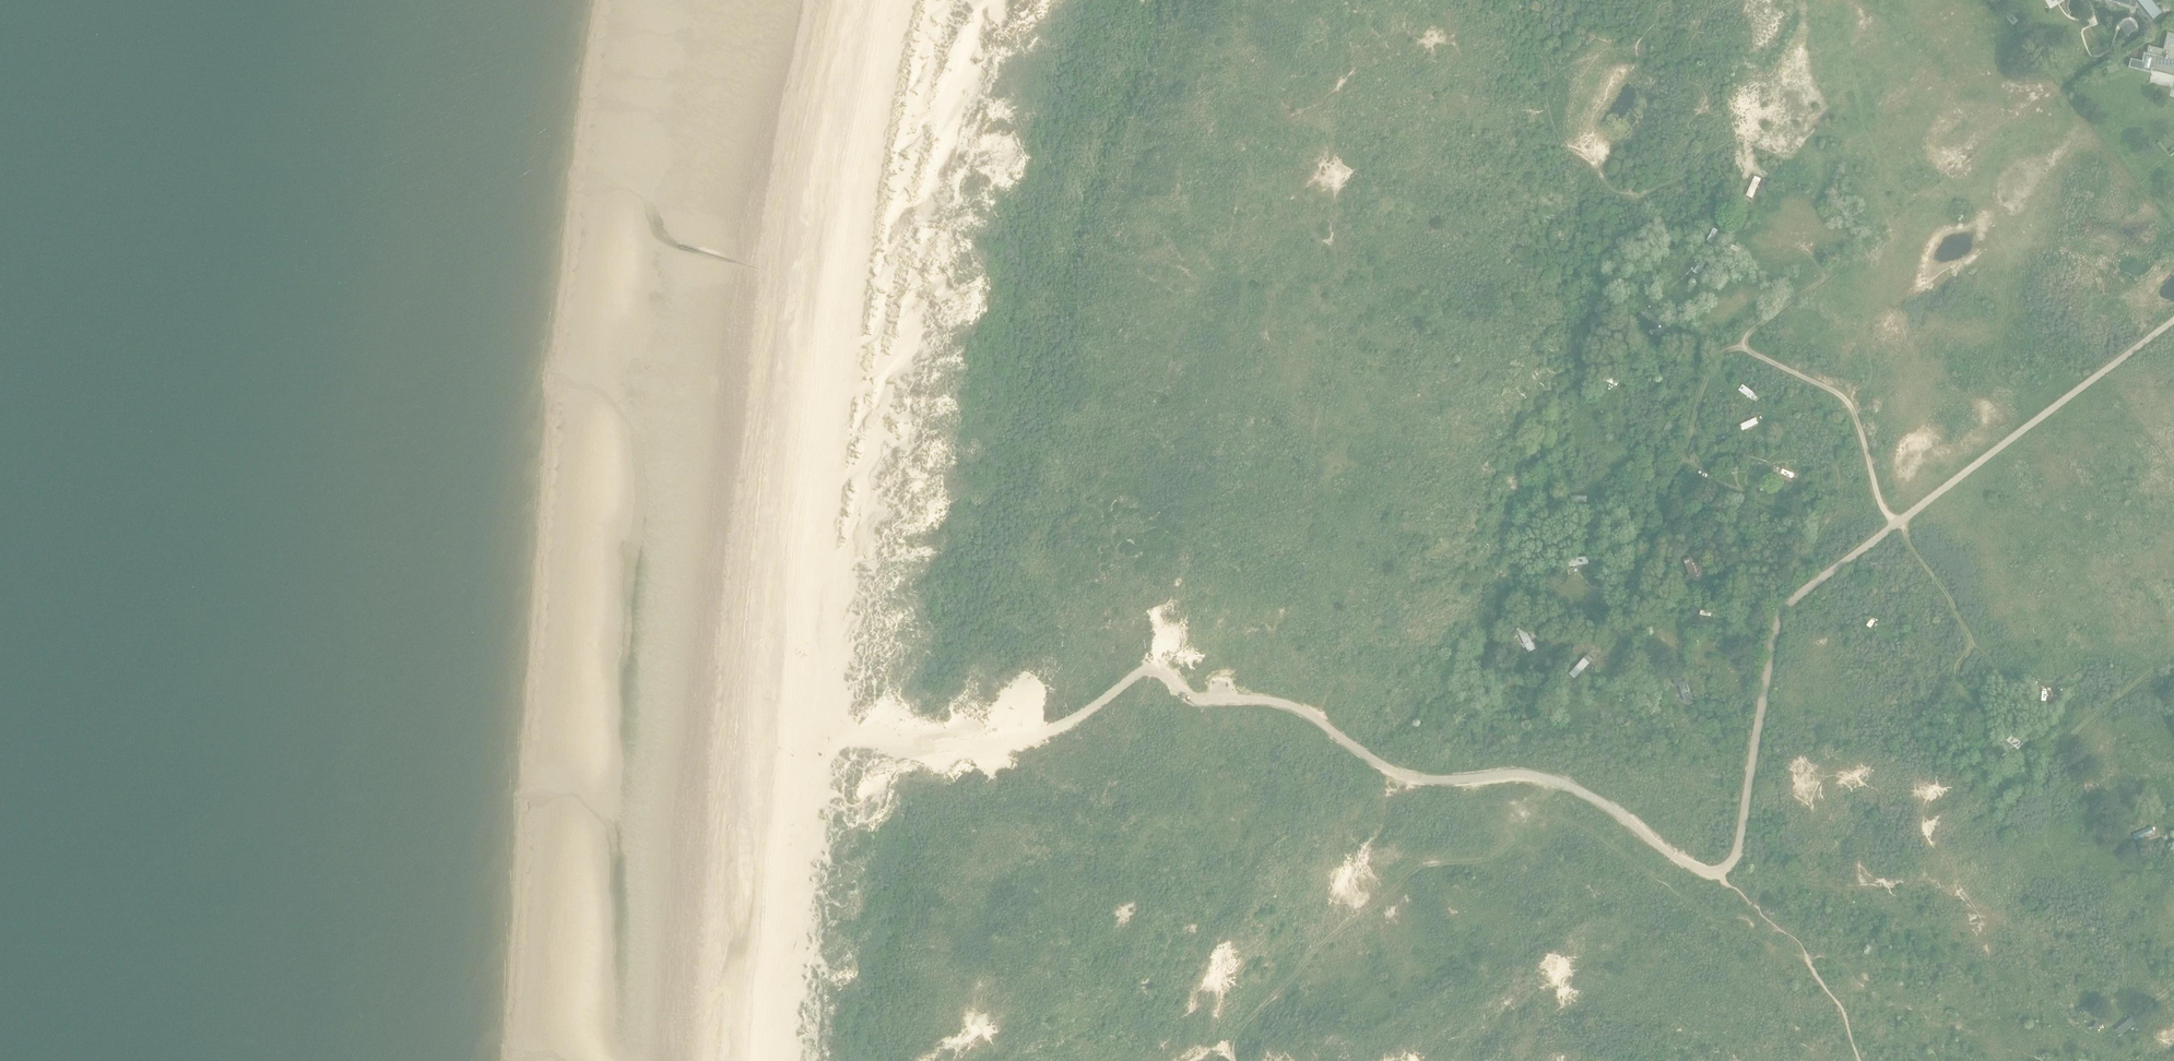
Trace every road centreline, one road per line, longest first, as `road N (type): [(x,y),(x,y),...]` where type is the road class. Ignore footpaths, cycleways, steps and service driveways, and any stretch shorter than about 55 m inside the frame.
road 1 (track): [(1630,641),(1711,363),(2047,91),(2173,239)]
road 2 (track): [(1736,344),(1847,402),(1883,508),(1896,524)]
road 3 (track): [(1898,522),(1970,637),(1957,669),(1963,703)]
road 4 (track): [(2173,655),(2064,740)]

